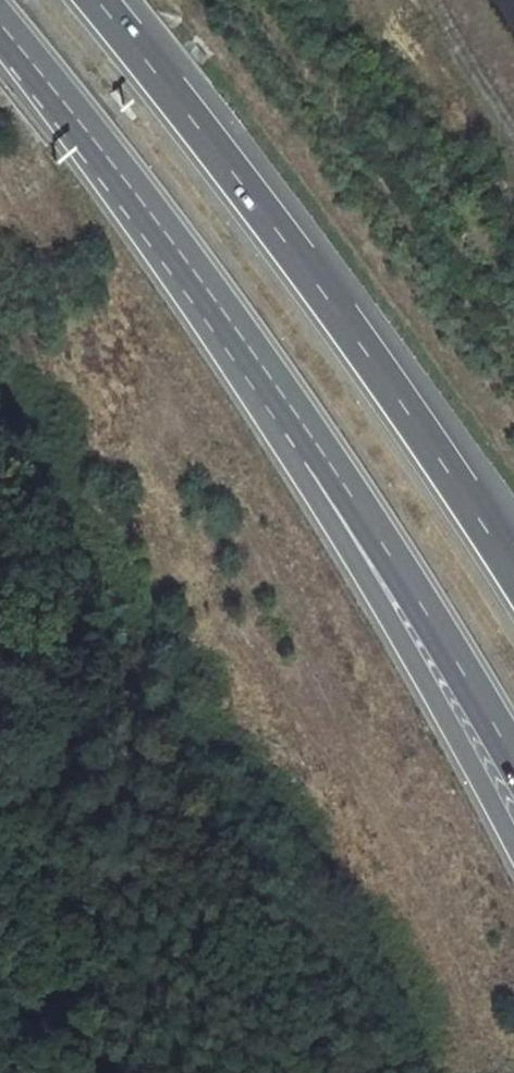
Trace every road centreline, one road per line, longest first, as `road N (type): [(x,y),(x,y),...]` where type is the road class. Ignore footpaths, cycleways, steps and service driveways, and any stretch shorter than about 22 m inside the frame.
road 1 (motorway): [(513,553),(174,83),(104,0)]
road 2 (motorway): [(274,381),(326,507),(513,855)]
road 3 (motorway): [(0,30),(274,381)]
road 4 (motorway): [(274,381),(513,756)]

